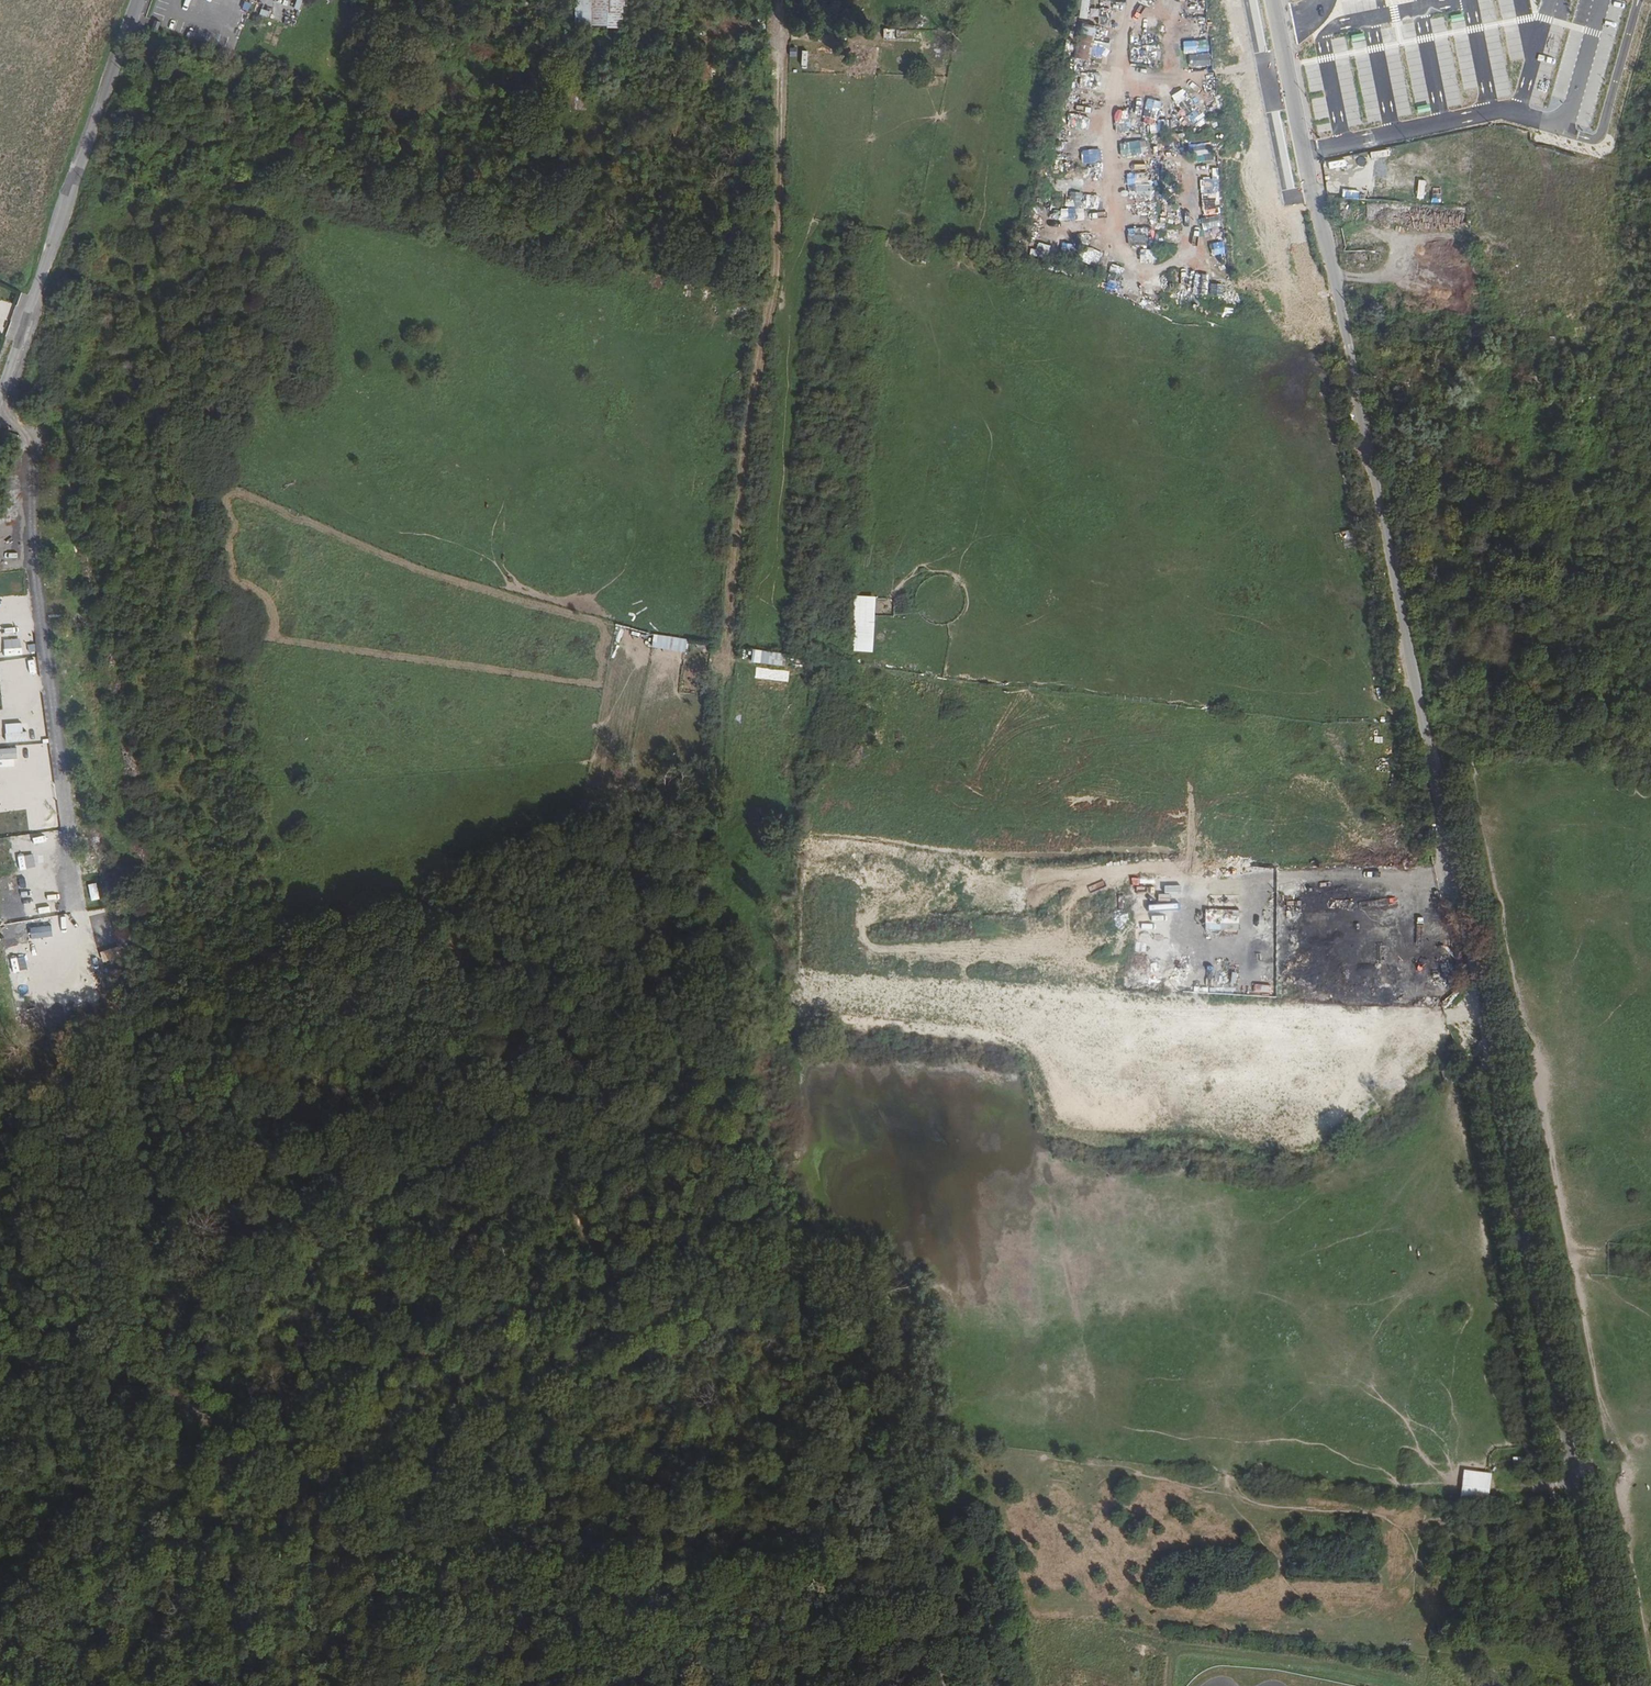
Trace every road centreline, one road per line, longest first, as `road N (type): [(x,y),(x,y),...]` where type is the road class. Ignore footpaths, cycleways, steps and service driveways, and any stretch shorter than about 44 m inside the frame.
road 1 (track): [(730,753),(779,497),(786,332),(796,282),(863,115),(875,112)]
road 2 (unclassified): [(0,398),(138,0)]

